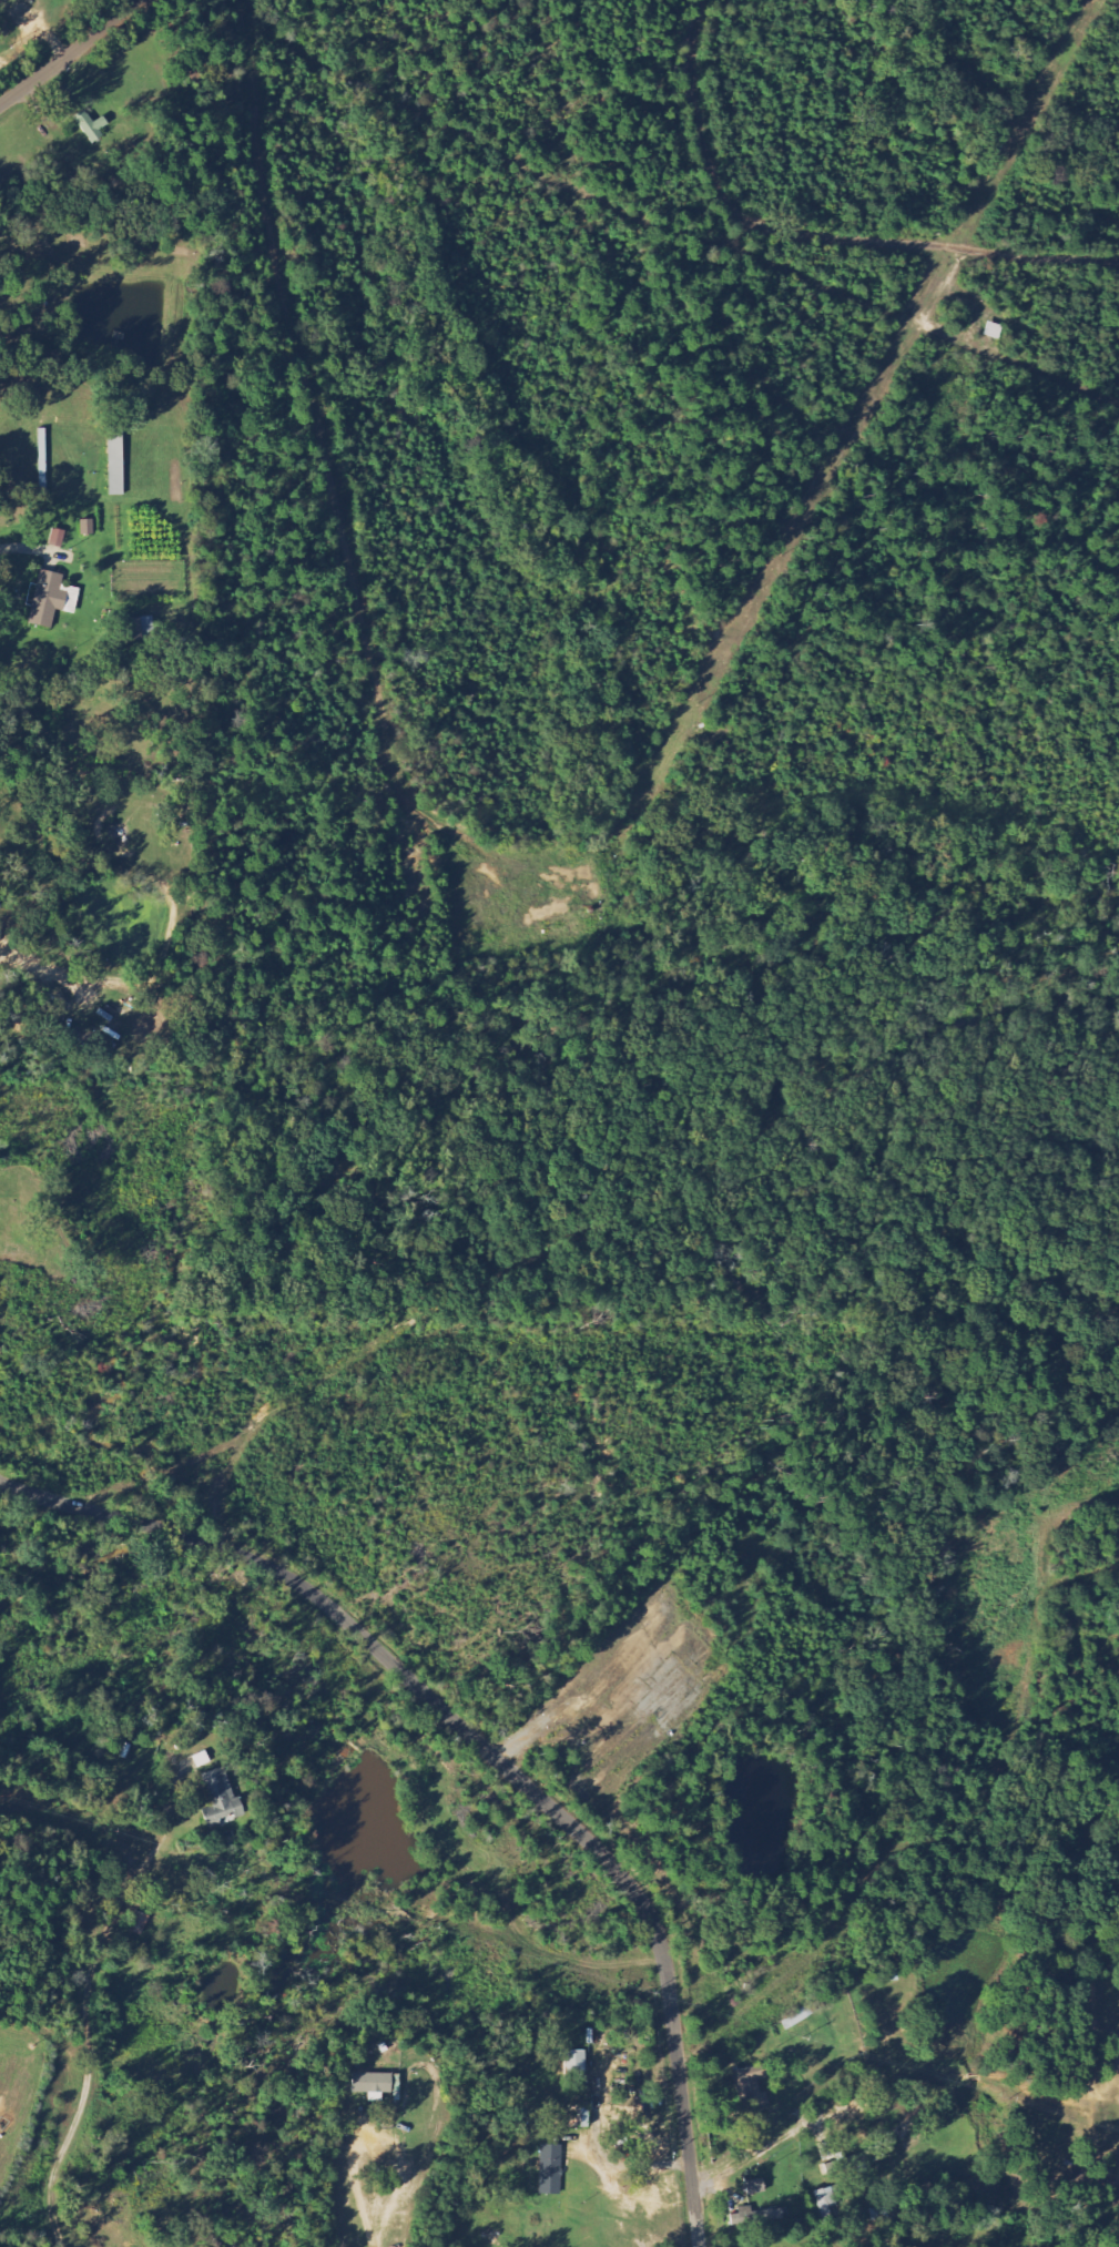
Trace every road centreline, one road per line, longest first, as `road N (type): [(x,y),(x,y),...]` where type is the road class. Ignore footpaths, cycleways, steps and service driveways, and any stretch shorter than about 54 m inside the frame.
road 1 (residential): [(701,2246),(683,2062),(659,1940),(616,1864),(303,1587),(184,1528),(0,1474)]
road 2 (residential): [(0,103),(135,0)]

